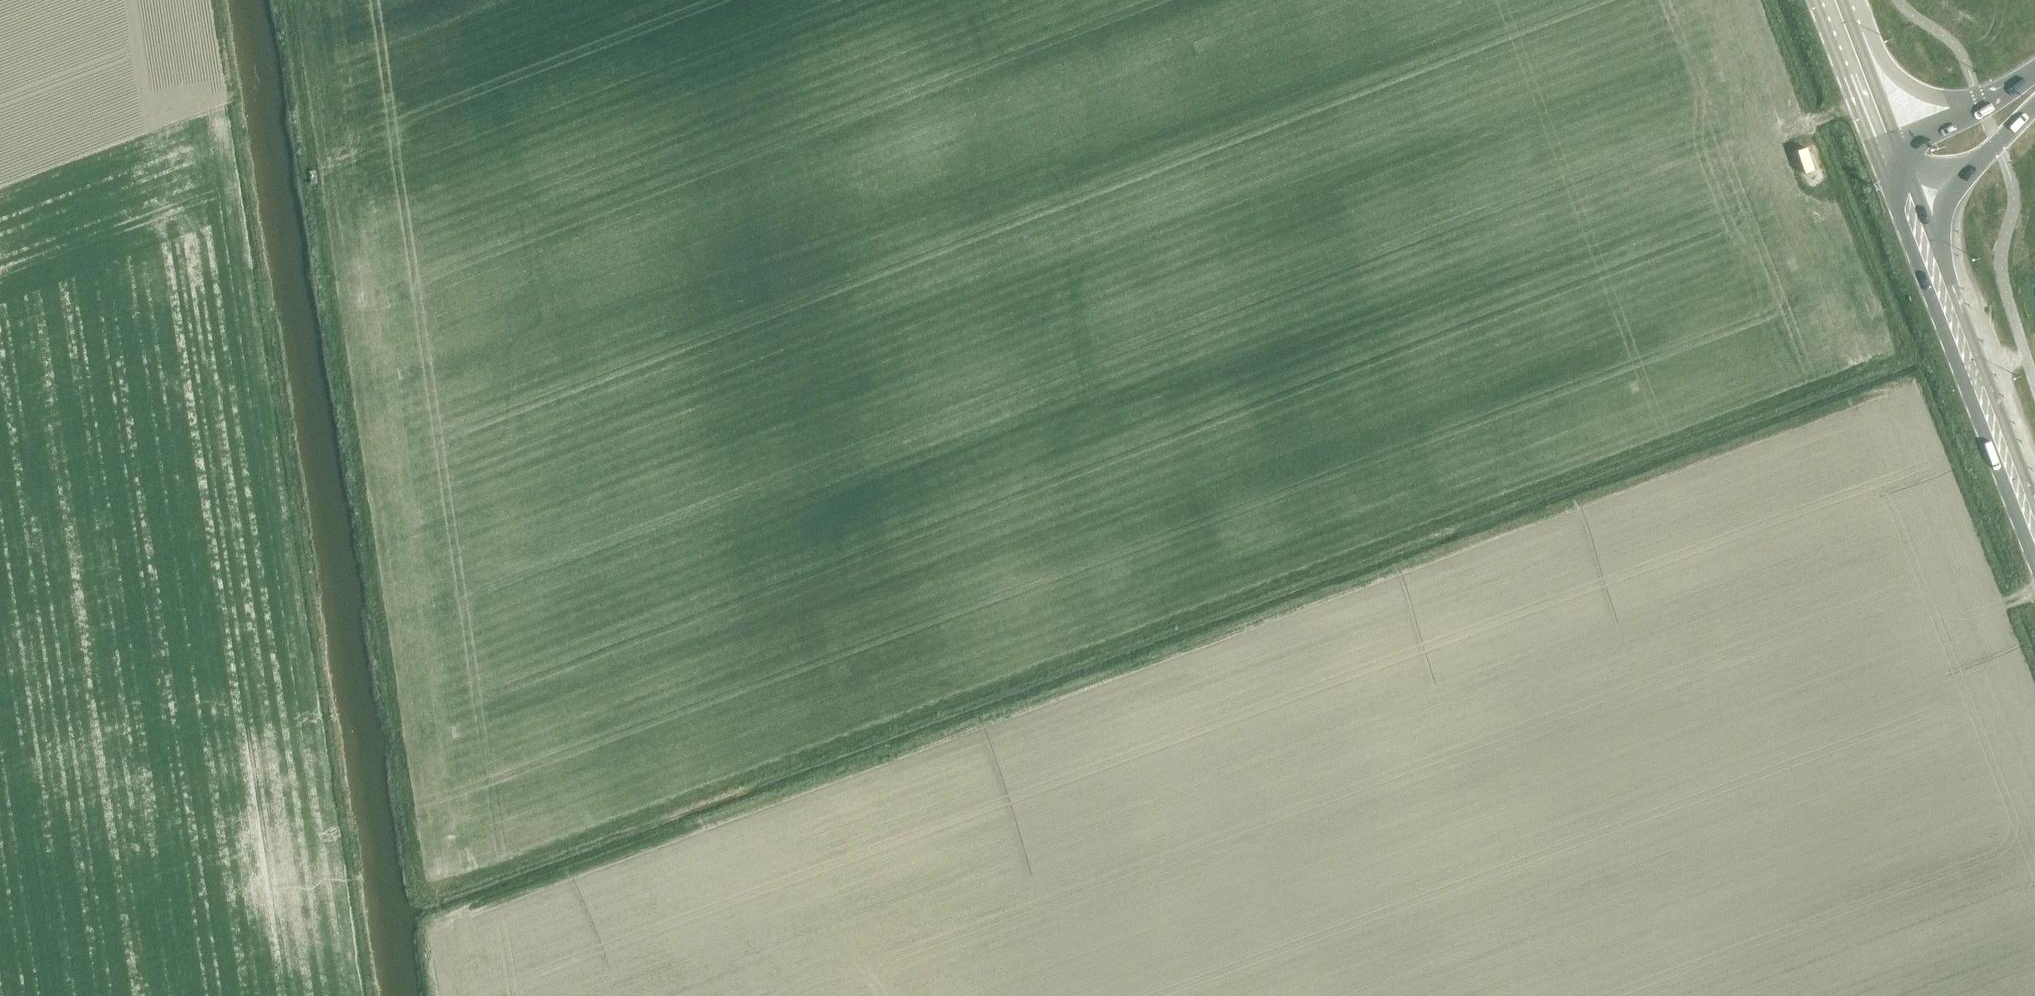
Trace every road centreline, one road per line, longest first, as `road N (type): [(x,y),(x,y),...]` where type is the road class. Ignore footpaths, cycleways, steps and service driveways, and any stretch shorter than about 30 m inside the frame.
road 1 (primary): [(991,995),(1594,454),(1732,339)]
road 2 (primary): [(2034,532),(1934,269)]
road 3 (primary): [(1732,339),(1818,297),(1896,240)]
road 4 (primary): [(1864,214),(1781,260),(1732,339)]
road 5 (primary): [(1981,103),(1937,100),(1856,59)]

